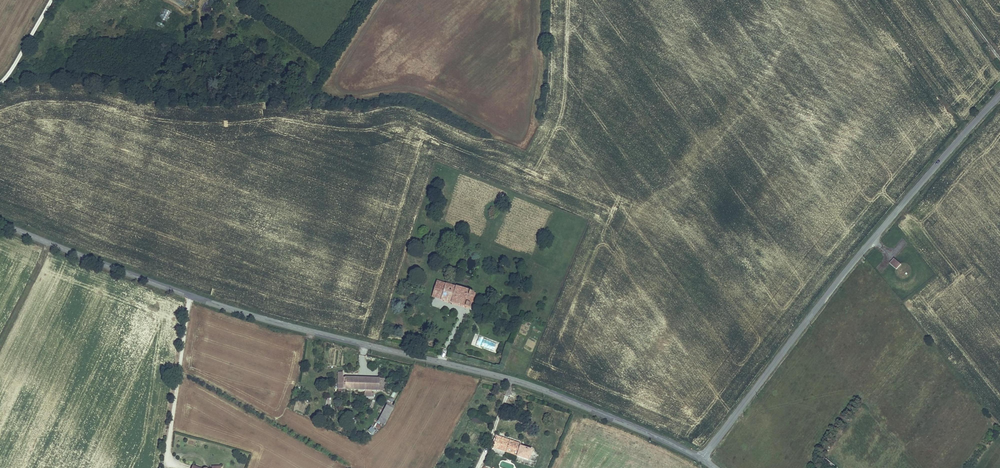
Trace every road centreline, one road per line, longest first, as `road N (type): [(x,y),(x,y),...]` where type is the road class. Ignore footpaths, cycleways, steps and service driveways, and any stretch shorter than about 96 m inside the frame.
road 1 (tertiary): [(701,459),(534,387),(227,308),(0,223)]
road 2 (tertiary): [(999,93),(874,234),(701,459)]

